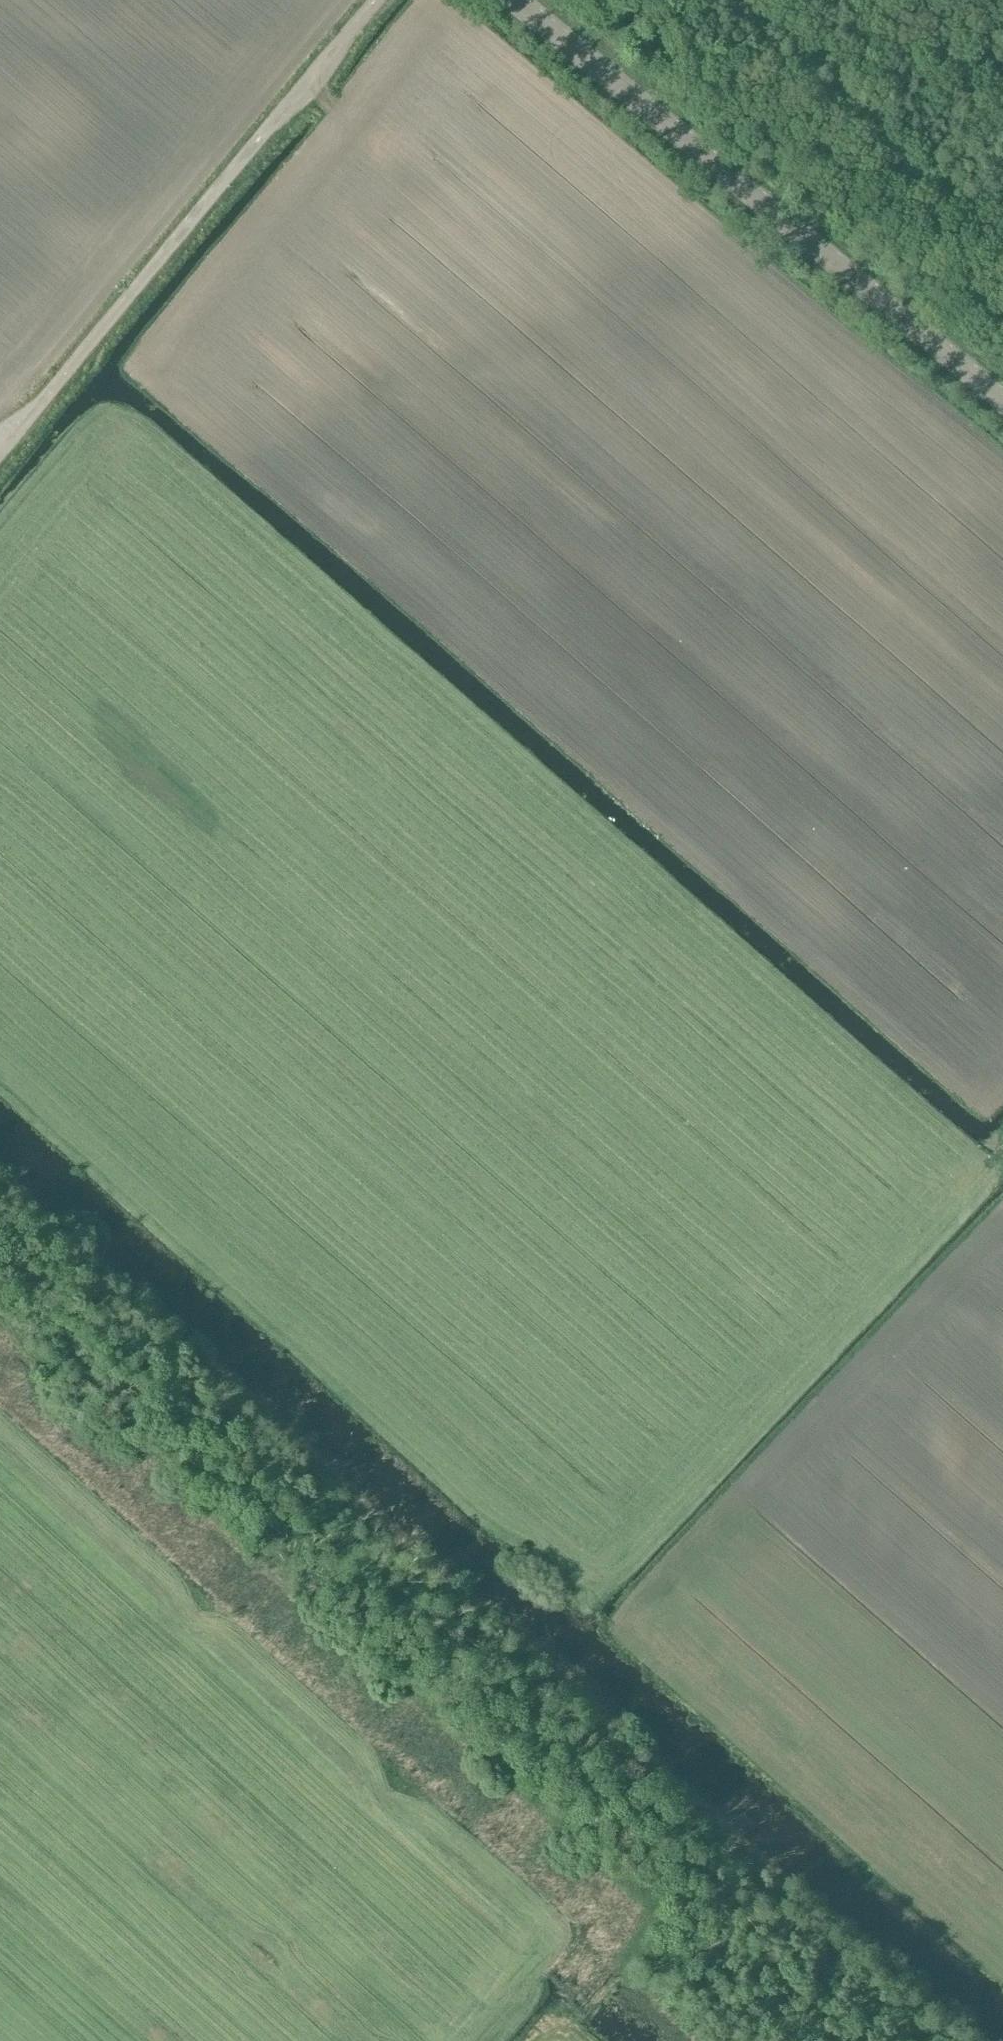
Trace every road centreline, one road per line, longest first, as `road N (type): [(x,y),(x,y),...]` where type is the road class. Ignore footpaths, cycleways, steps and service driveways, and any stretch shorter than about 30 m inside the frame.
road 1 (tertiary): [(1002,421),(520,0)]
road 2 (unclassified): [(0,453),(379,0)]

